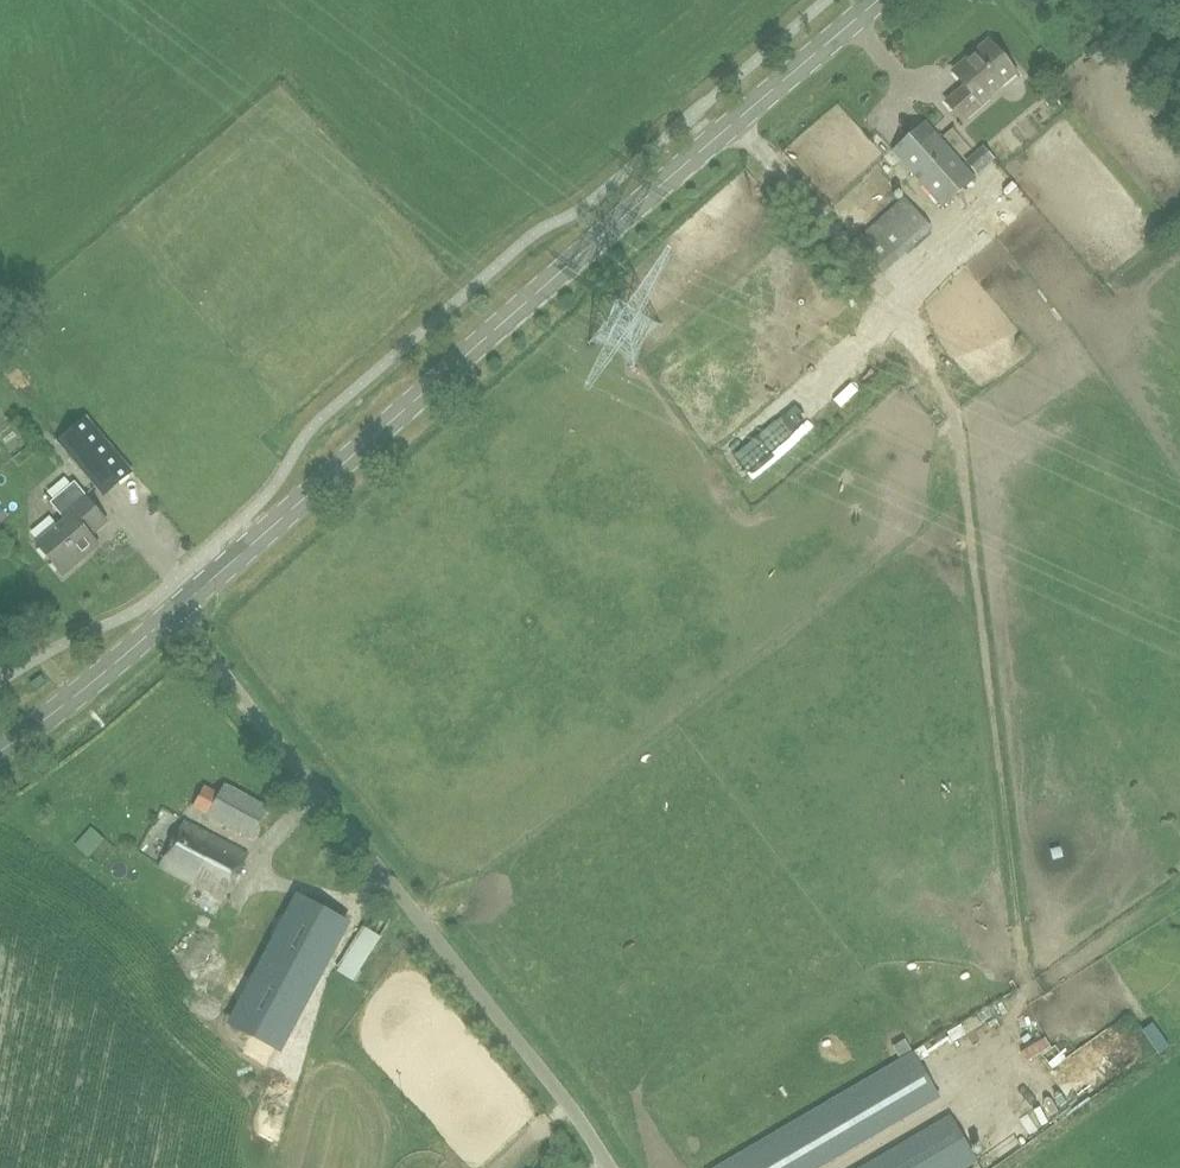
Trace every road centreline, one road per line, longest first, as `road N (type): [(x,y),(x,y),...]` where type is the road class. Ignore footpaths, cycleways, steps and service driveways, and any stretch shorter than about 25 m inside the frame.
road 1 (tertiary): [(174,613),(877,0)]
road 2 (unclassified): [(174,613),(554,1088),(607,1167)]
road 3 (tertiary): [(0,751),(174,613)]

